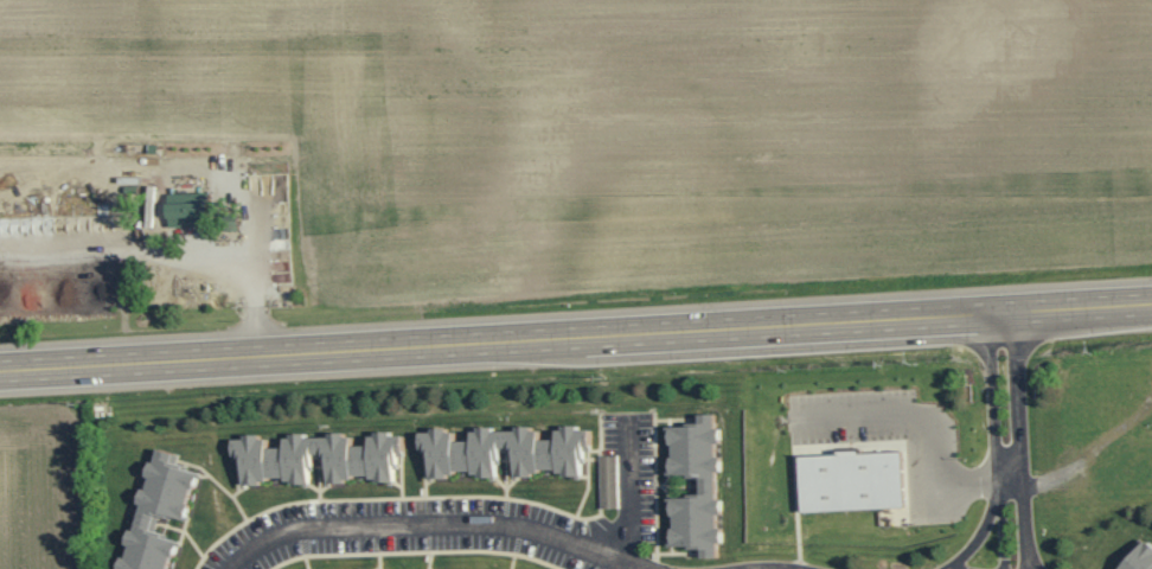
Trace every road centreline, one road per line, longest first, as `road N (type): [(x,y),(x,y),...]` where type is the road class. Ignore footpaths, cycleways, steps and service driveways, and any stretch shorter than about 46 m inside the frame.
road 1 (primary): [(0,372),(1151,305)]
road 2 (residential): [(233,568),(262,543),(322,526),(520,528),(628,568)]
road 3 (residential): [(1022,568),(1015,313)]
road 4 (residential): [(985,315),(1006,568)]
road 5 (residential): [(626,420),(623,567)]

